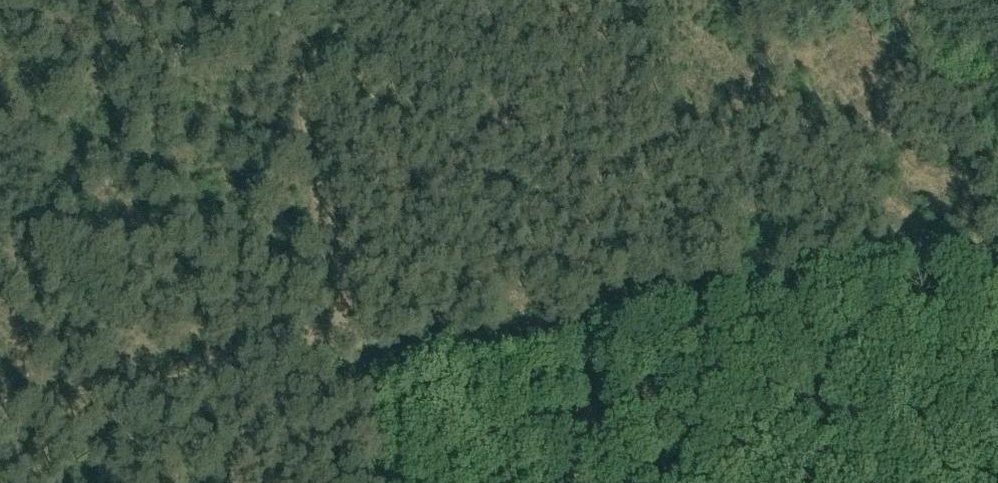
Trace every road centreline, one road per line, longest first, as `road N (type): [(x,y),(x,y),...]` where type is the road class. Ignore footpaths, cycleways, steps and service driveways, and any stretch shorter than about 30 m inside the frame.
road 1 (track): [(374,363),(997,233)]
road 2 (track): [(272,0),(407,482)]
road 3 (track): [(363,326),(0,405)]

